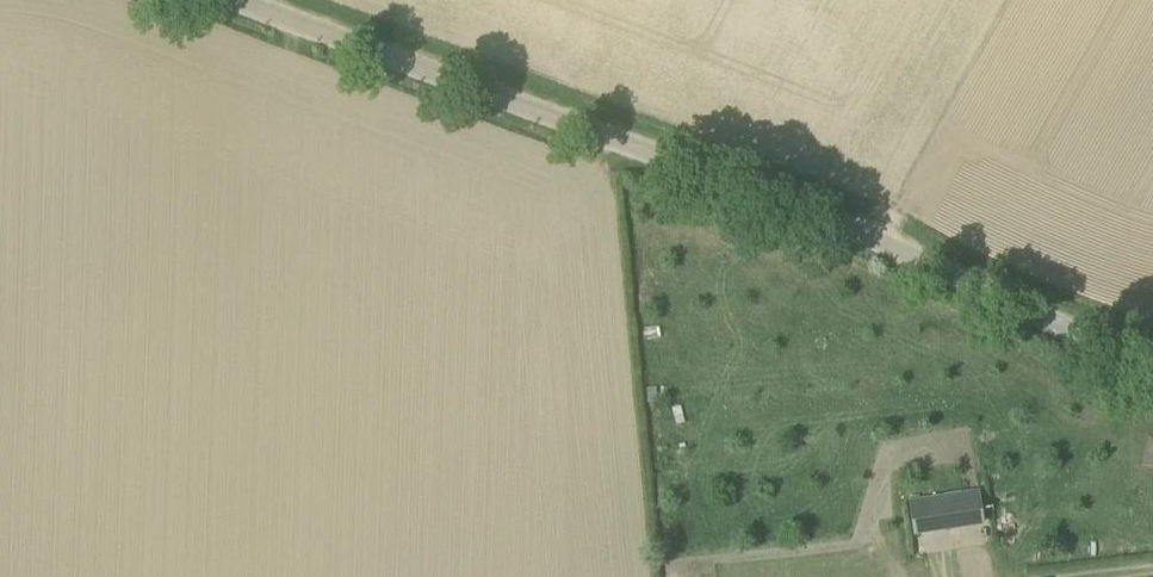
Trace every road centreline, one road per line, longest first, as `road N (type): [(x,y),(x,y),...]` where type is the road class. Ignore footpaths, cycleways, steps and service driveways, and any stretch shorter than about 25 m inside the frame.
road 1 (tertiary): [(1152,367),(848,230),(221,0)]

